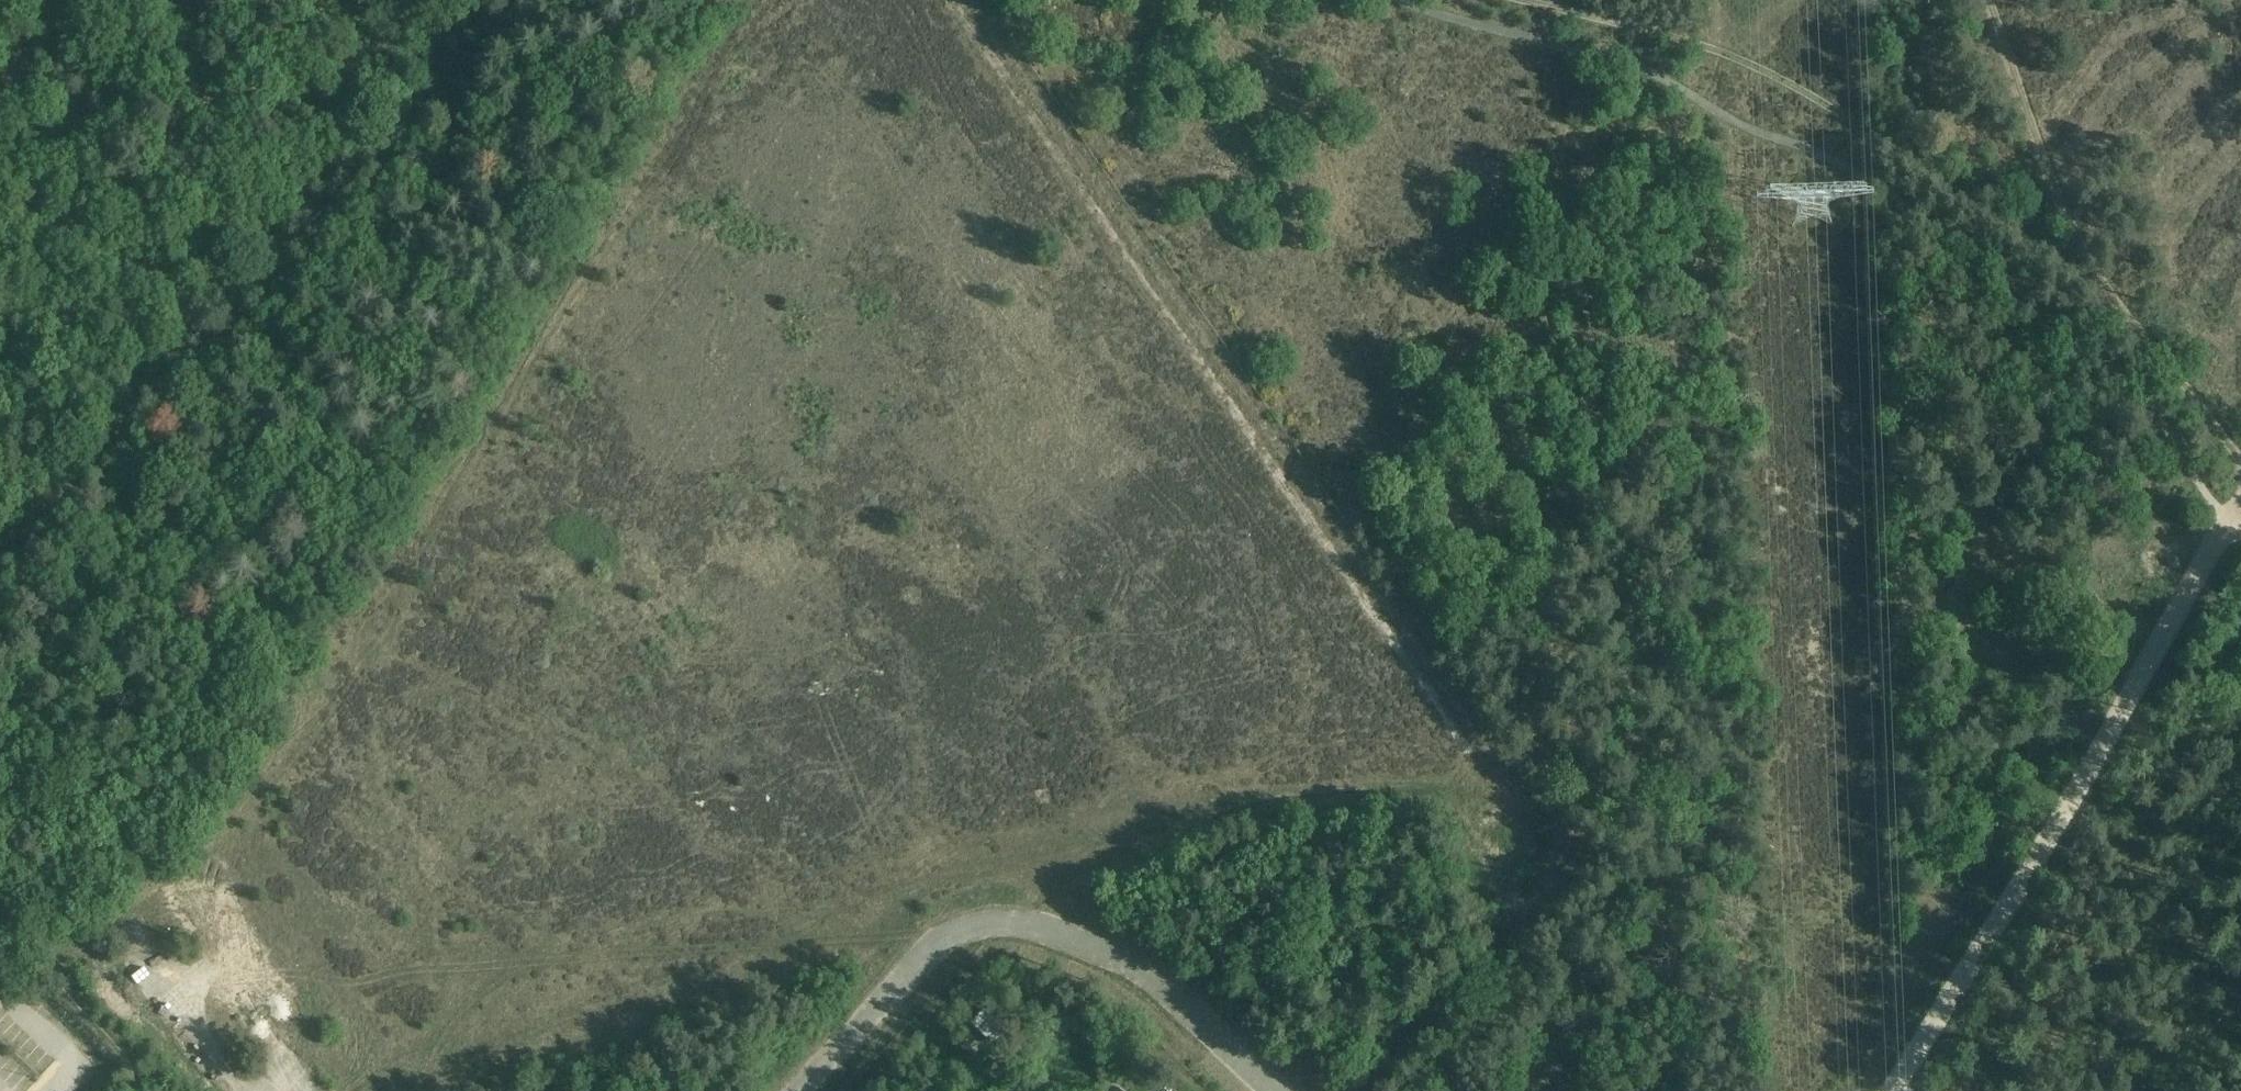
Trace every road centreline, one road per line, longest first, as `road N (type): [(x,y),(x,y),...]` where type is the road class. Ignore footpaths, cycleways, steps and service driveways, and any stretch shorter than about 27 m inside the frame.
road 1 (track): [(1521,0),(1765,71),(1848,119),(2102,295),(2240,460)]
road 2 (track): [(1937,1018),(2240,509)]
road 3 (track): [(2087,284),(1983,0)]

